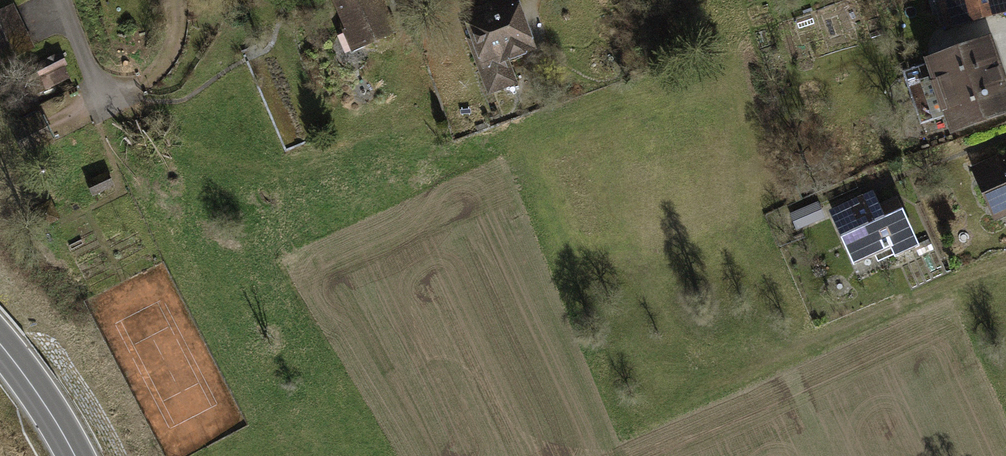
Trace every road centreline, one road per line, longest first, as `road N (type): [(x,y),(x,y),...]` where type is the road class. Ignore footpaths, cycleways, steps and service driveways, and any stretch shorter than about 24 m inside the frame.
road 1 (secondary): [(75,455),(0,342)]

